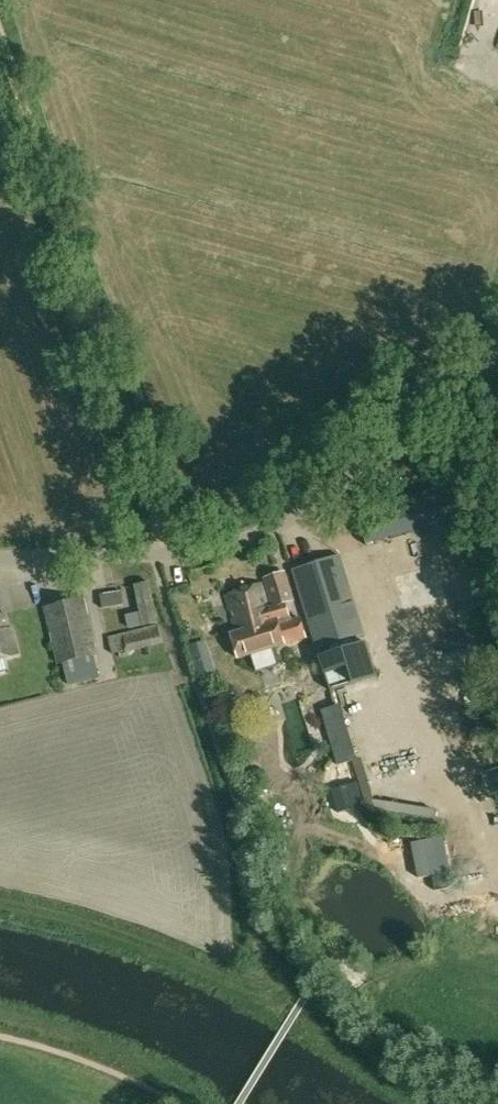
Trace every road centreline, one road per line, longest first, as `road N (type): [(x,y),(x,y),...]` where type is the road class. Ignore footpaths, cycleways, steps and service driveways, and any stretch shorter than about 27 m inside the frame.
road 1 (track): [(159,558),(0,64)]
road 2 (unclassified): [(159,558),(0,557)]

